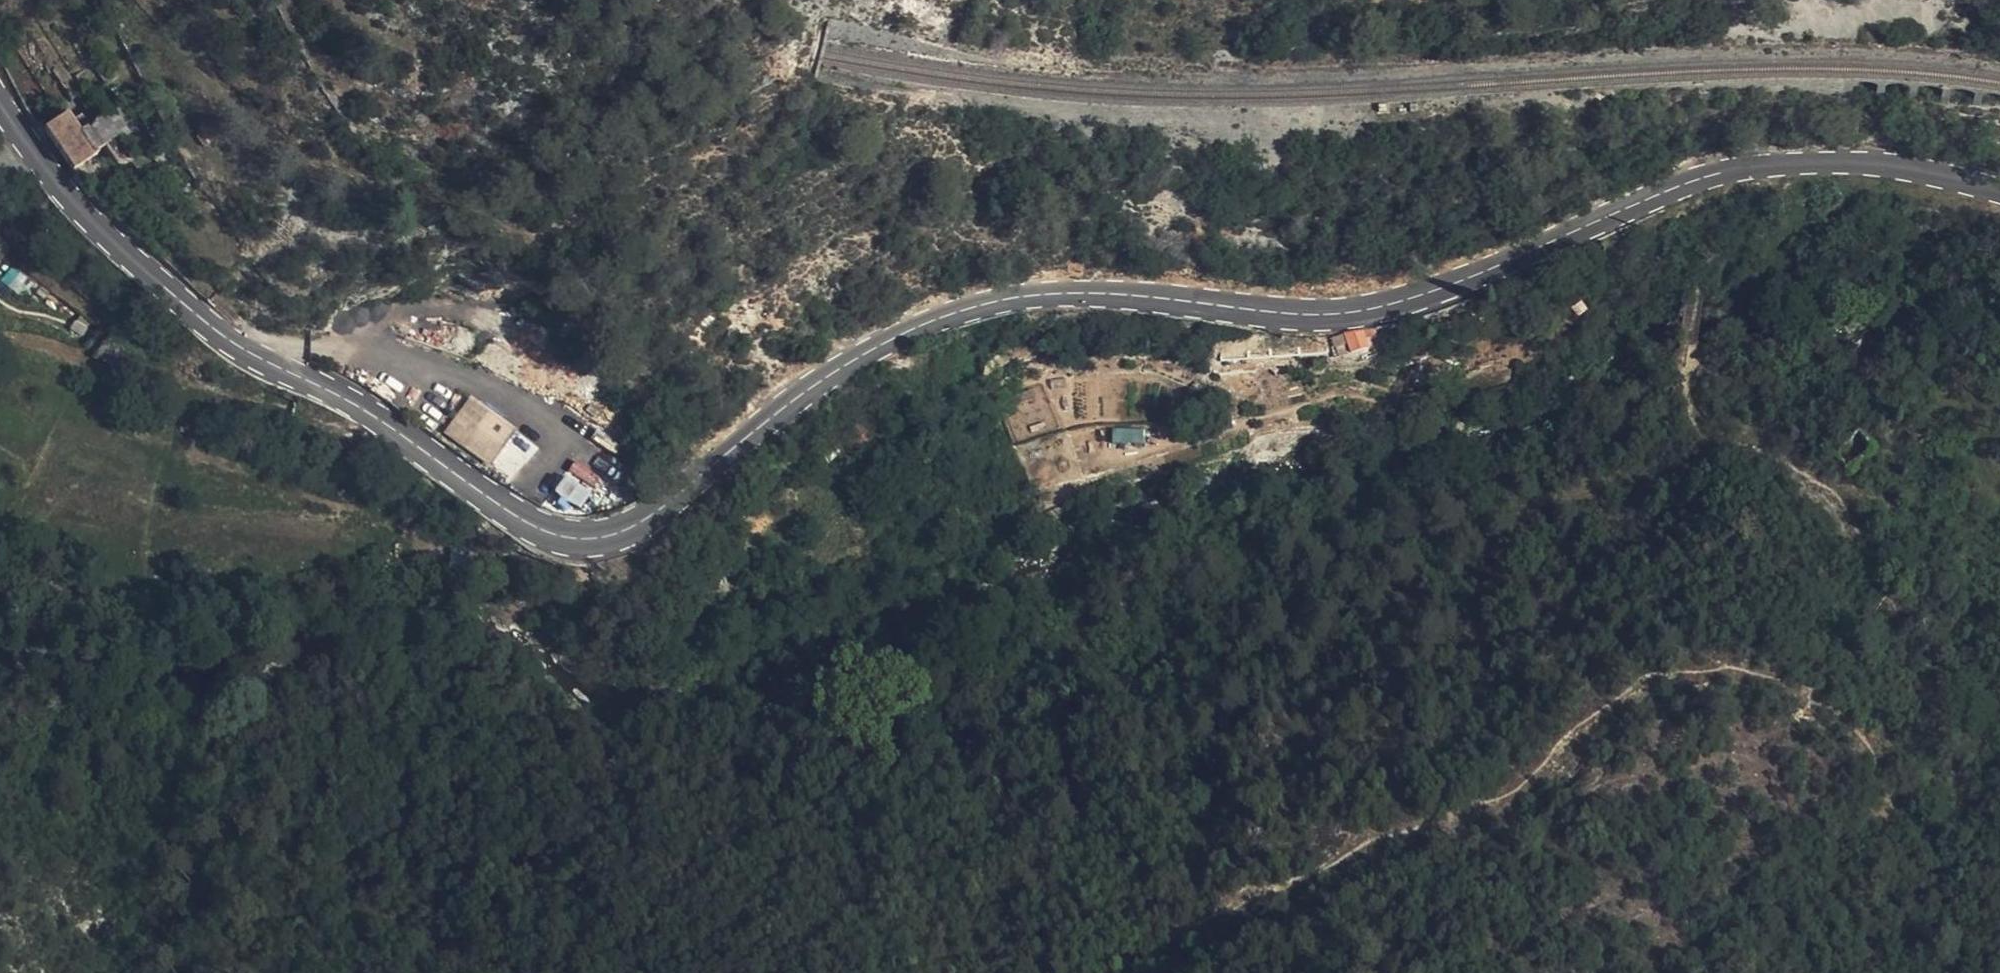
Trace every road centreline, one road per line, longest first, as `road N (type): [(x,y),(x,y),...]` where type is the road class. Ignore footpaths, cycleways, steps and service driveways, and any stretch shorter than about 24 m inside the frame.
road 1 (tertiary): [(1999,183),(1866,153),(1779,158),(1698,175),(1473,282),(1391,309),(1306,317),(1063,289),(984,303),(846,364),(792,403),(677,515),(628,545),(588,557),(540,550),(359,416),(234,346),(98,232),(0,100)]

